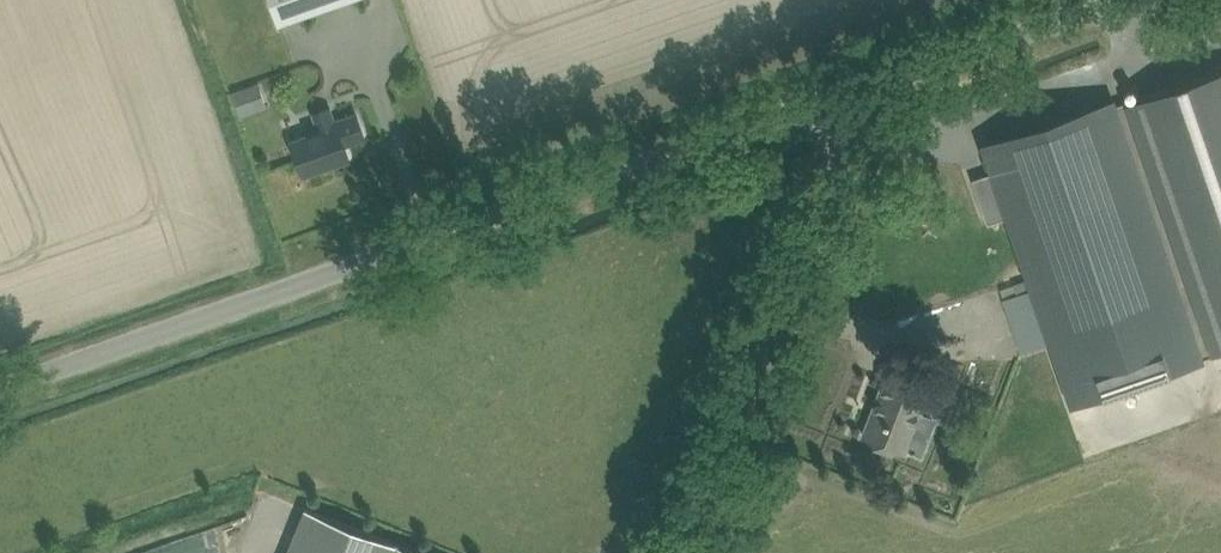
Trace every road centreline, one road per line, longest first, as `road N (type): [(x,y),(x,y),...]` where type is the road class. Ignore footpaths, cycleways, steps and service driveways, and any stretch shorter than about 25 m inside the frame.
road 1 (unclassified): [(0,383),(863,88)]
road 2 (unclassified): [(678,552),(863,88)]
road 3 (unclassified): [(863,88),(1111,0)]

